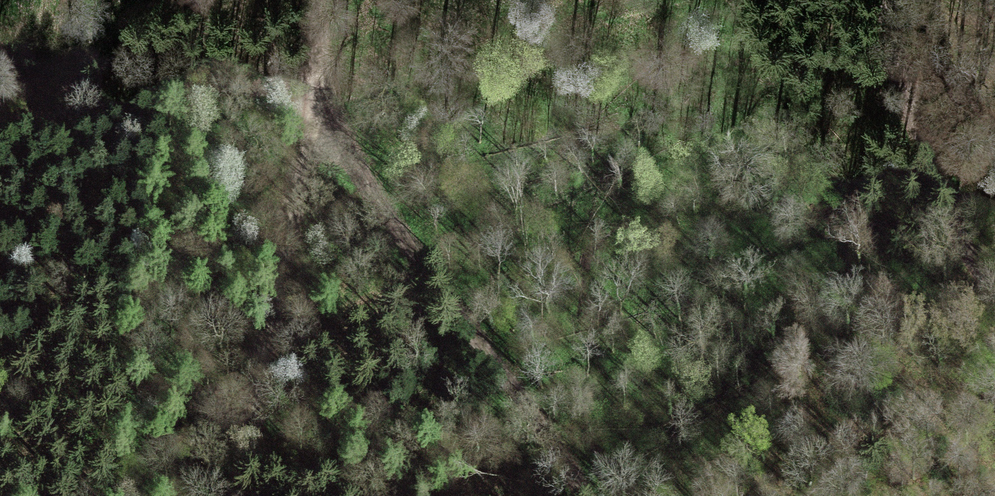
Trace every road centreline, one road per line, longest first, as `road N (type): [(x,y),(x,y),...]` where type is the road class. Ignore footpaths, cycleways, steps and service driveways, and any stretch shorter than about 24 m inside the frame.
road 1 (track): [(313,72),(443,299),(590,495)]
road 2 (track): [(240,495),(312,116),(313,72)]
road 3 (track): [(0,145),(313,72)]
road 4 (track): [(884,0),(943,202),(994,294)]

